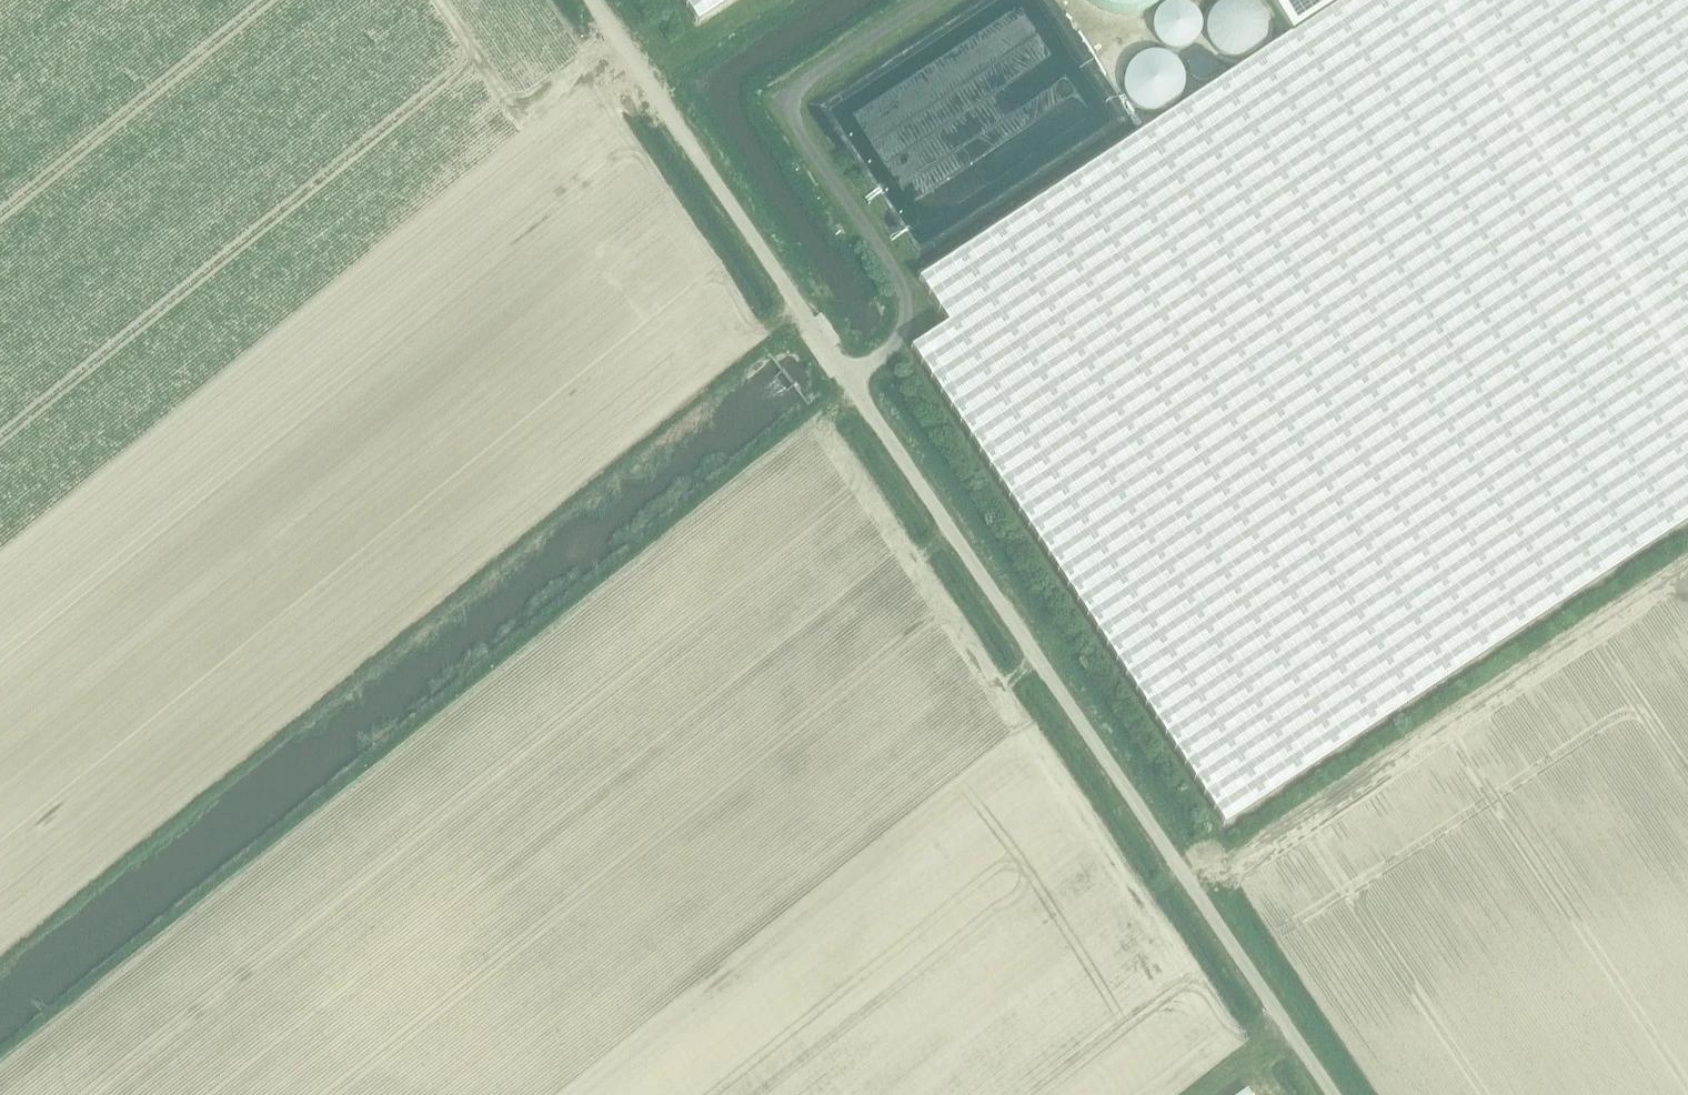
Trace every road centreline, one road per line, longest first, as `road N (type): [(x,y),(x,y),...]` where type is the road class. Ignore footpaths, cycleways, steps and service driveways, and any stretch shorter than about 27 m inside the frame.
road 1 (unclassified): [(1332,1094),(591,0)]

